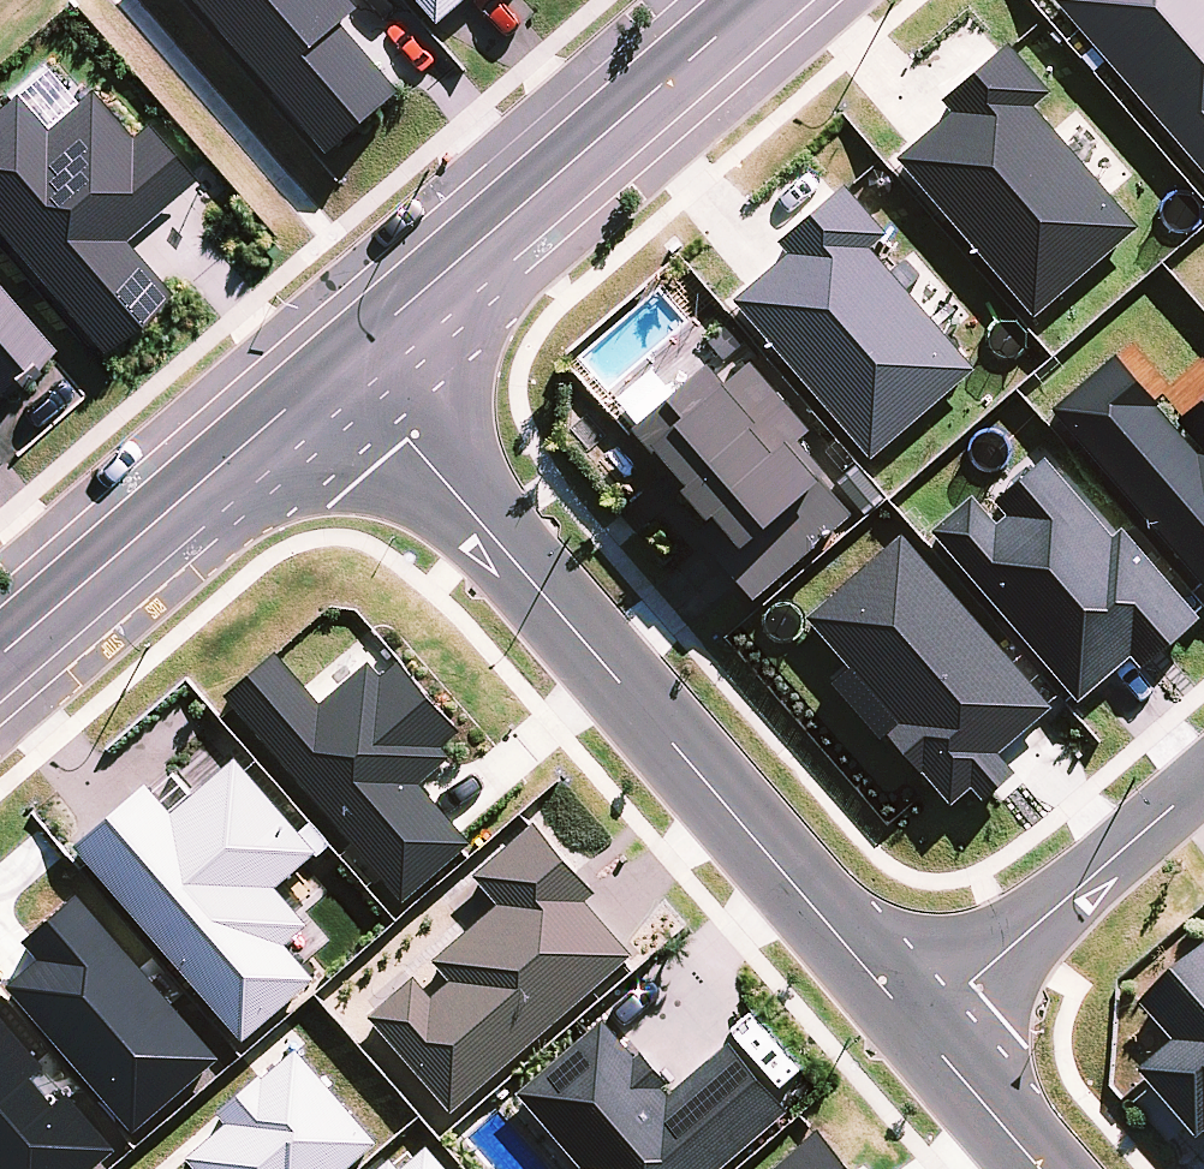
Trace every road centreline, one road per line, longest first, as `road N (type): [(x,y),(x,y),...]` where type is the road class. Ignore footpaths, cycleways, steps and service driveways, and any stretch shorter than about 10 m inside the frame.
road 1 (residential): [(338,365),(917,1026)]
road 2 (tertiary): [(338,365),(759,0)]
road 3 (tertiary): [(0,656),(338,365)]
road 4 (residential): [(917,1026),(1203,779)]
road 5 (residential): [(917,1026),(1041,1168)]

